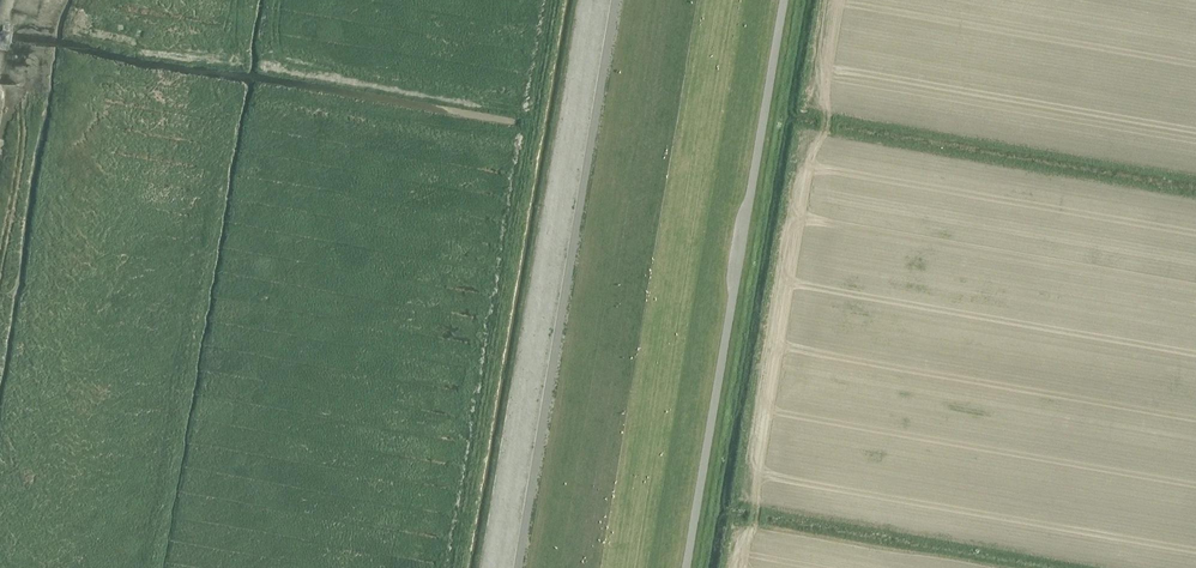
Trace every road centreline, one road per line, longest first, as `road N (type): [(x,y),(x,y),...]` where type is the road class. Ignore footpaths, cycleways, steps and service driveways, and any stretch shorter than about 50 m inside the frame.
road 1 (track): [(627,0),(529,567)]
road 2 (track): [(687,567),(783,0)]

